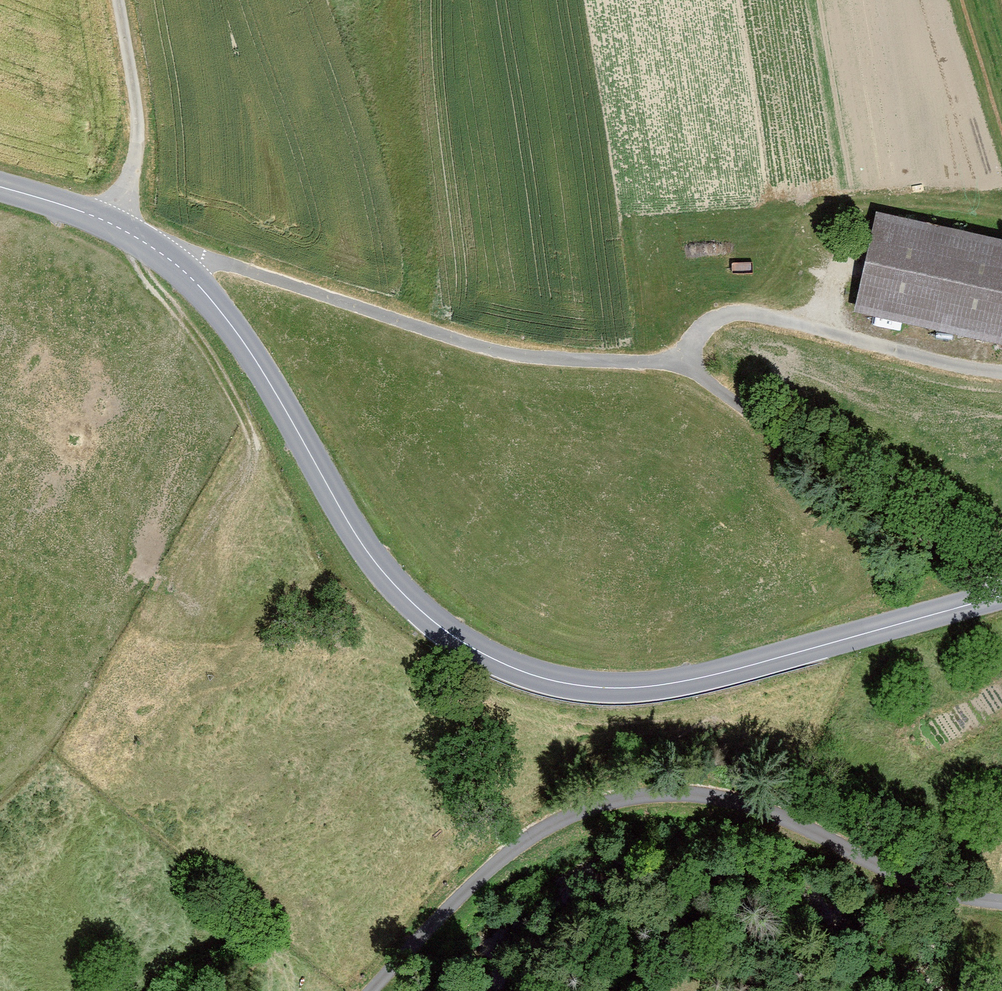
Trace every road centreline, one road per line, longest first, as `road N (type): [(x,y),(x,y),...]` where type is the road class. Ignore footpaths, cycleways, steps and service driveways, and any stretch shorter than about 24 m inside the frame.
road 1 (tertiary): [(1001,595),(655,685),(581,686),(506,665),(431,619),(386,575),(253,355),(197,283),(108,223),(0,187)]
road 2 (unclassified): [(372,990),(524,842),(587,810),(645,797),(739,803),(934,891),(1001,902)]
road 3 (track): [(164,255),(232,267),(495,352),(689,363)]
road 4 (track): [(689,363),(881,524),(998,597)]
road 5 (track): [(689,363),(703,337),(738,313),(1001,369)]
road 6 (track): [(119,0),(138,144),(115,226)]

